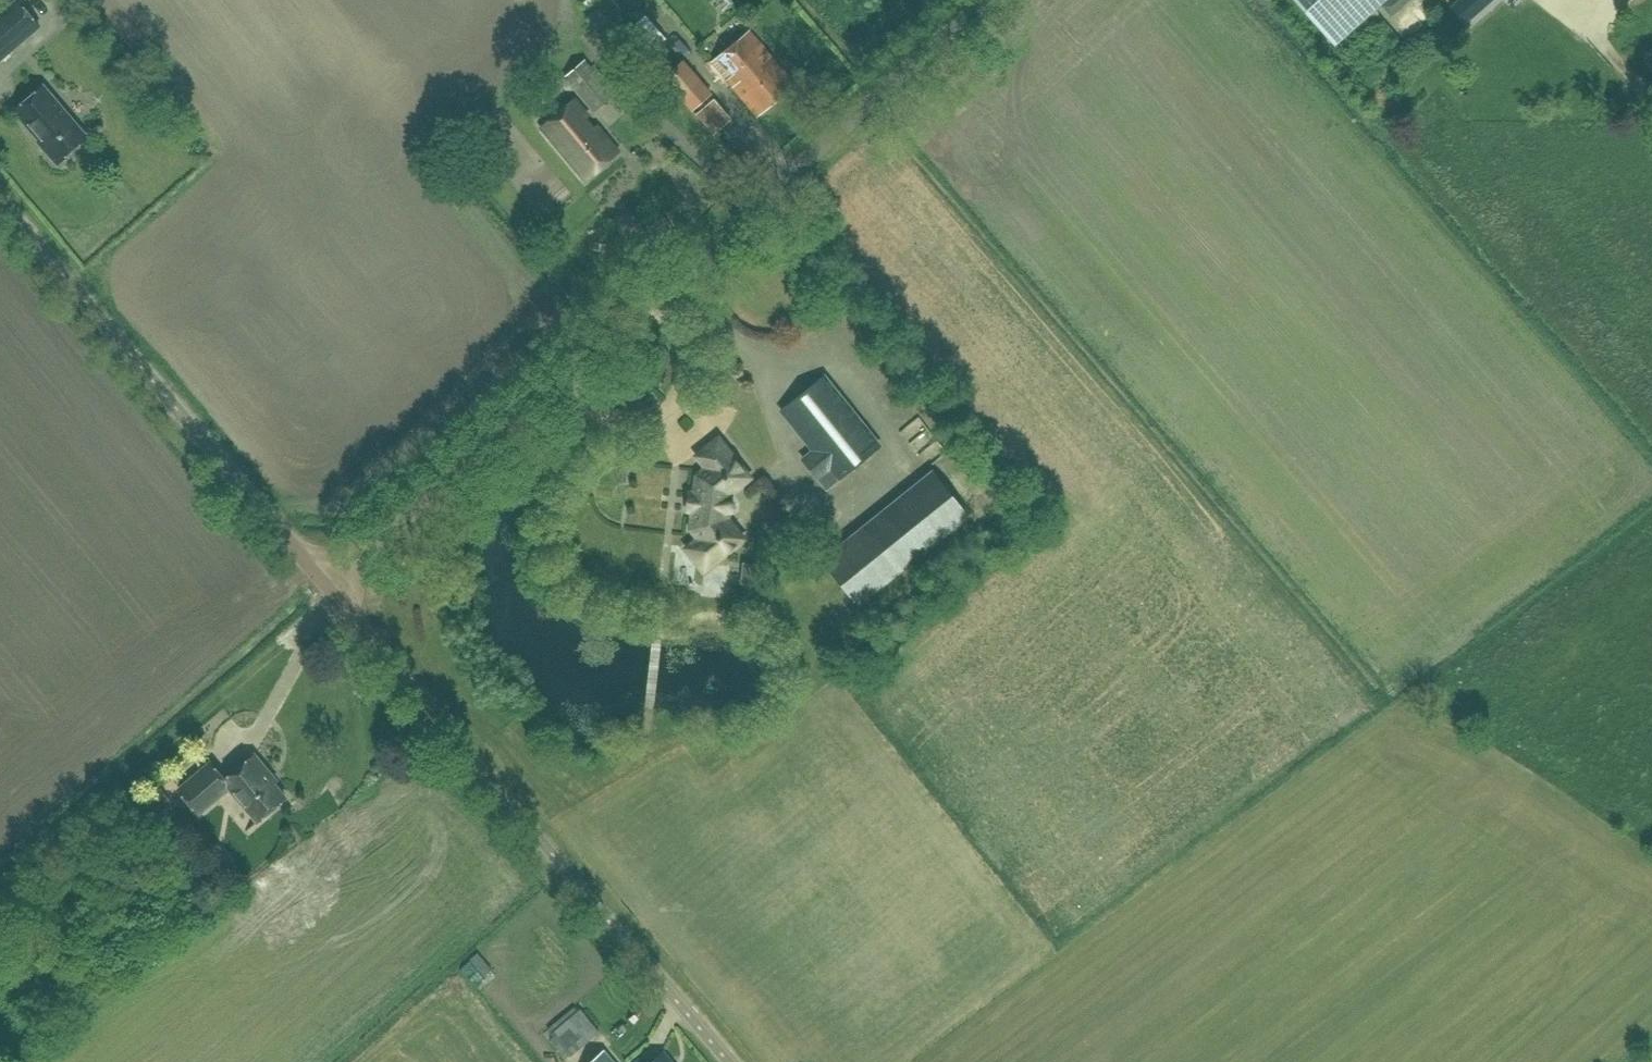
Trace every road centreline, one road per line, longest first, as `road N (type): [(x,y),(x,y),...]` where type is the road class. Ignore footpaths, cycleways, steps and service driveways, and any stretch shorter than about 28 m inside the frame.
road 1 (unclassified): [(326,586),(982,0)]
road 2 (unclassified): [(734,1061),(326,586)]
road 3 (unclassified): [(326,586),(0,204)]

